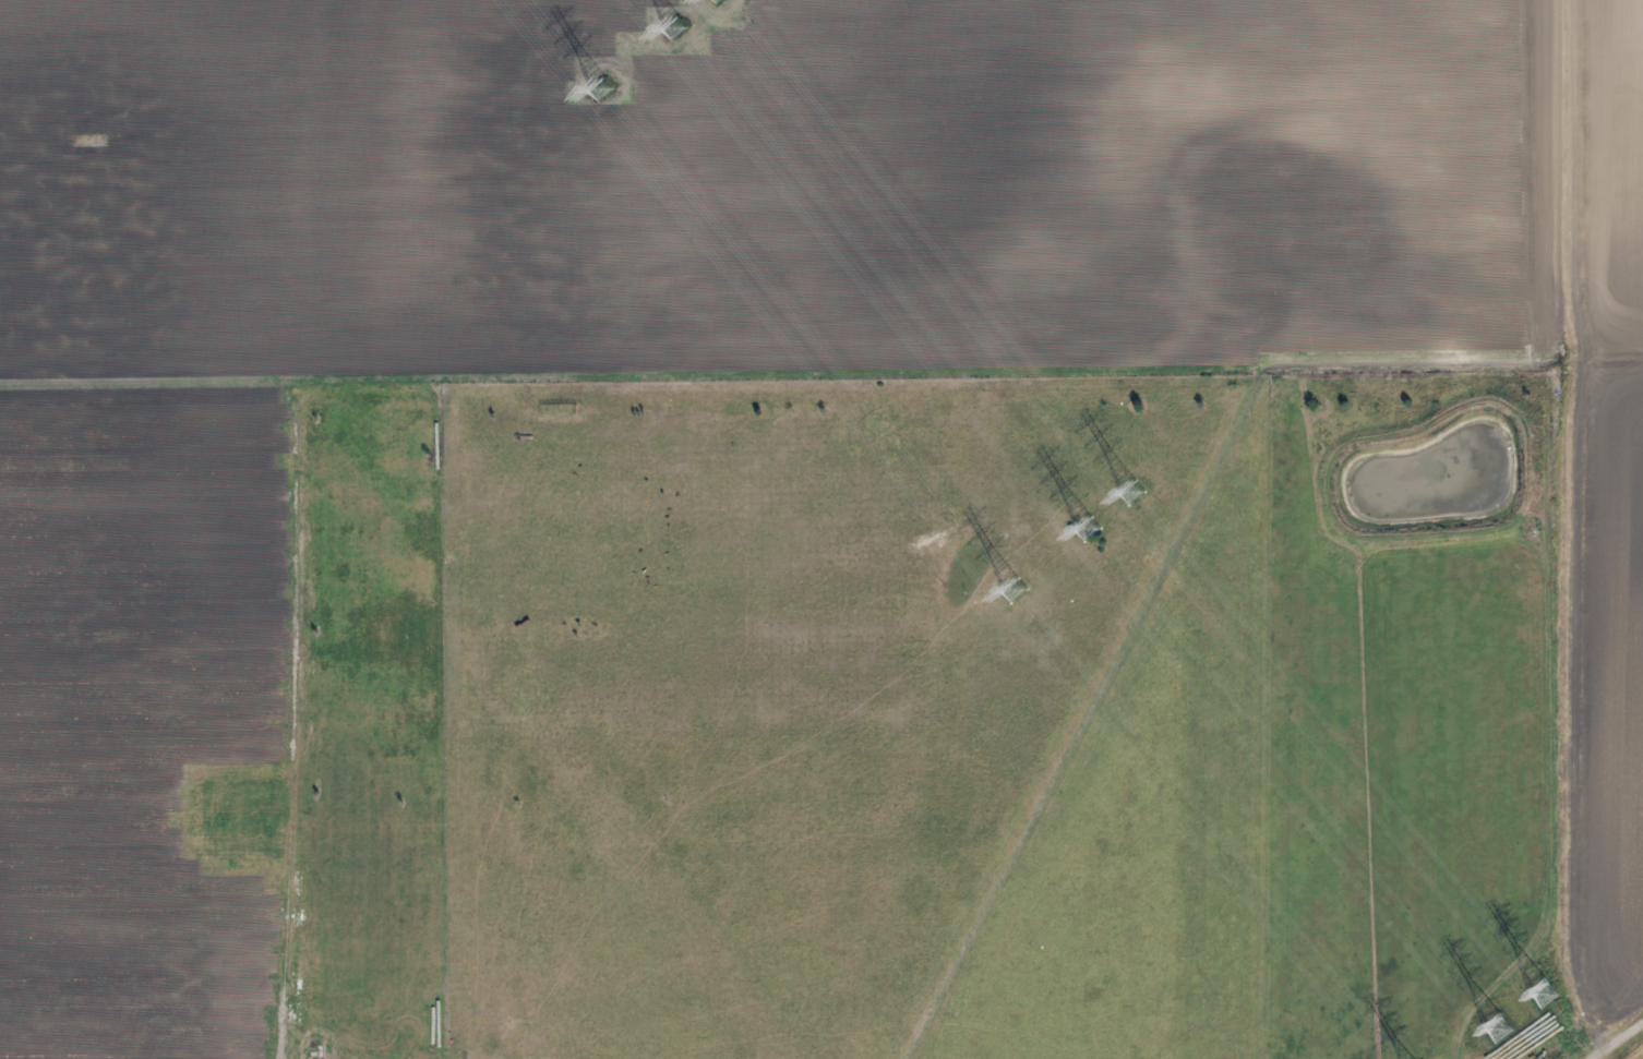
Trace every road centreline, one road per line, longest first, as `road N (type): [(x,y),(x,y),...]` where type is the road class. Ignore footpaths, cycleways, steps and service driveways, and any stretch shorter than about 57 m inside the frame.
road 1 (residential): [(1642,972),(1512,1058)]

